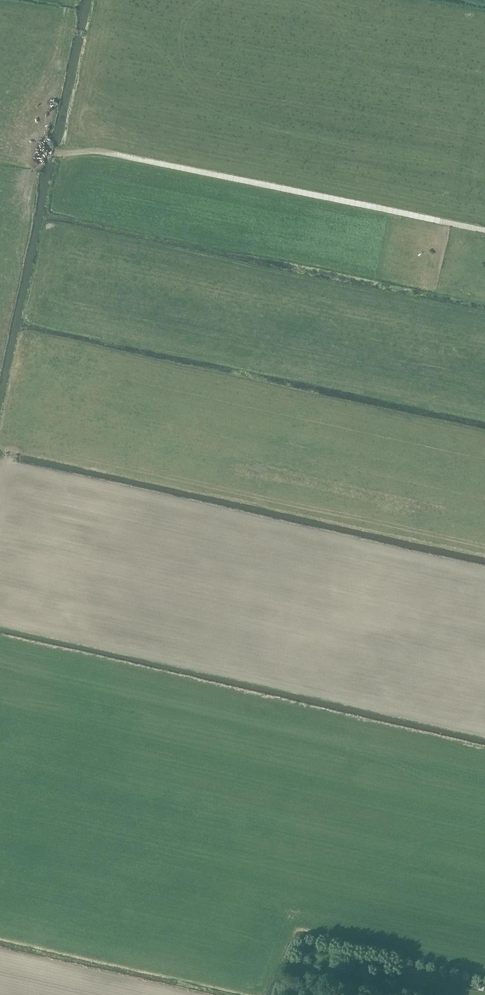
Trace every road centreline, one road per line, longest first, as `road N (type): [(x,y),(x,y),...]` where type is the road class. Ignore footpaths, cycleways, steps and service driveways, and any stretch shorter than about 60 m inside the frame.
road 1 (track): [(484,677),(0,569)]
road 2 (track): [(40,149),(99,150),(484,229)]
road 3 (track): [(0,322),(67,0)]

